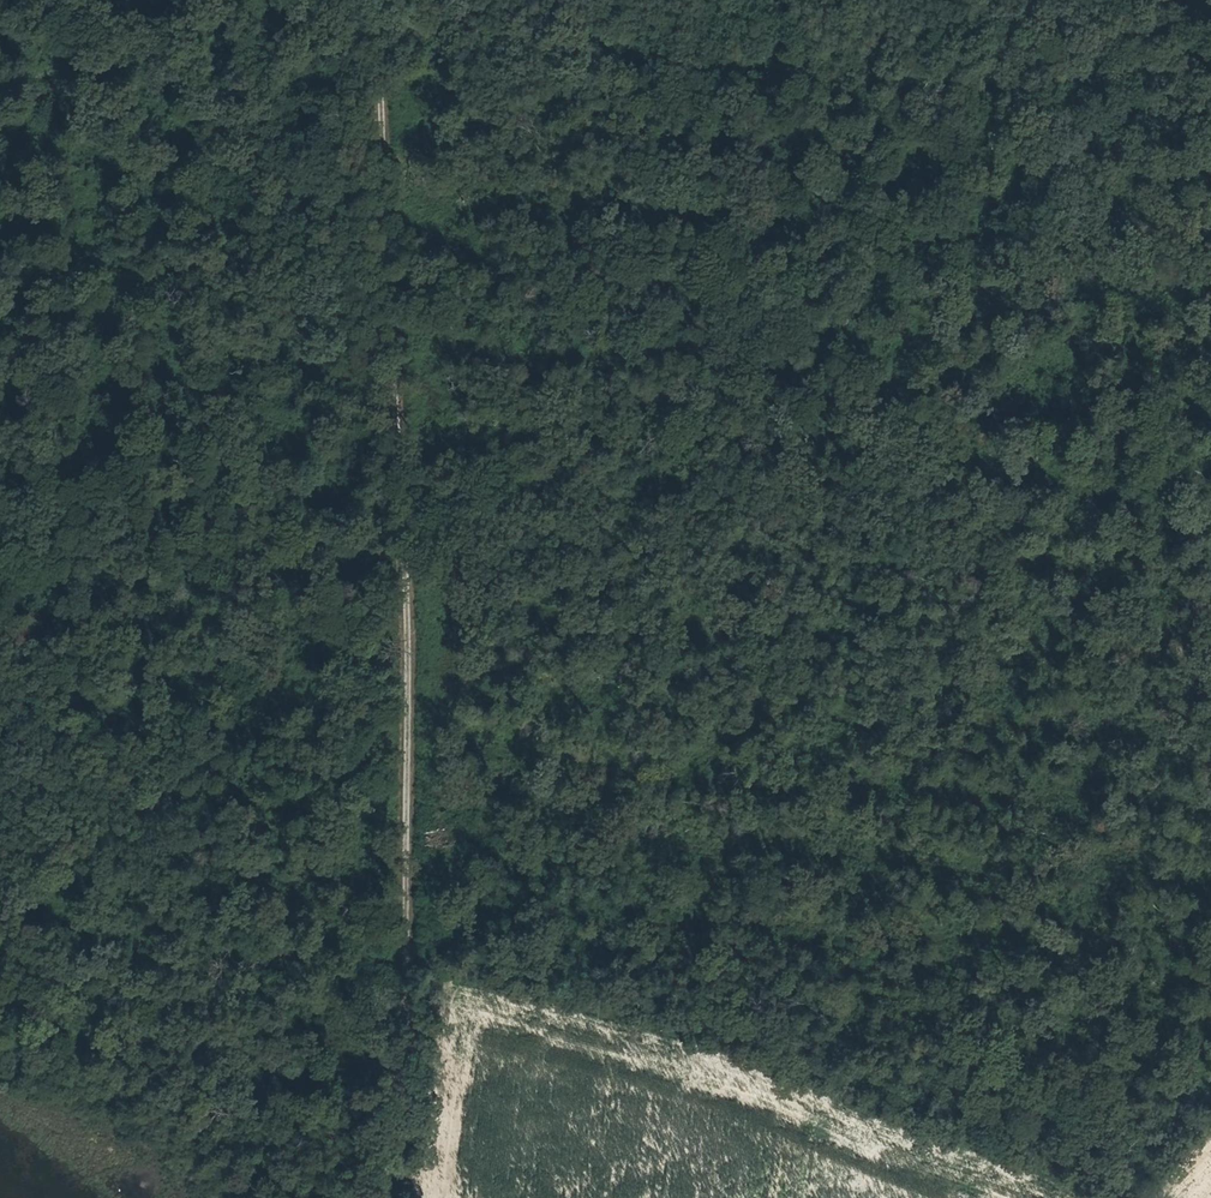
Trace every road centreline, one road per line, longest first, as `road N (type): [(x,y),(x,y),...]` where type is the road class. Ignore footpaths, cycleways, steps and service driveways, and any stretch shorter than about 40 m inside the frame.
road 1 (track): [(380,0),(376,85),(417,725),(417,855),(386,1197)]

